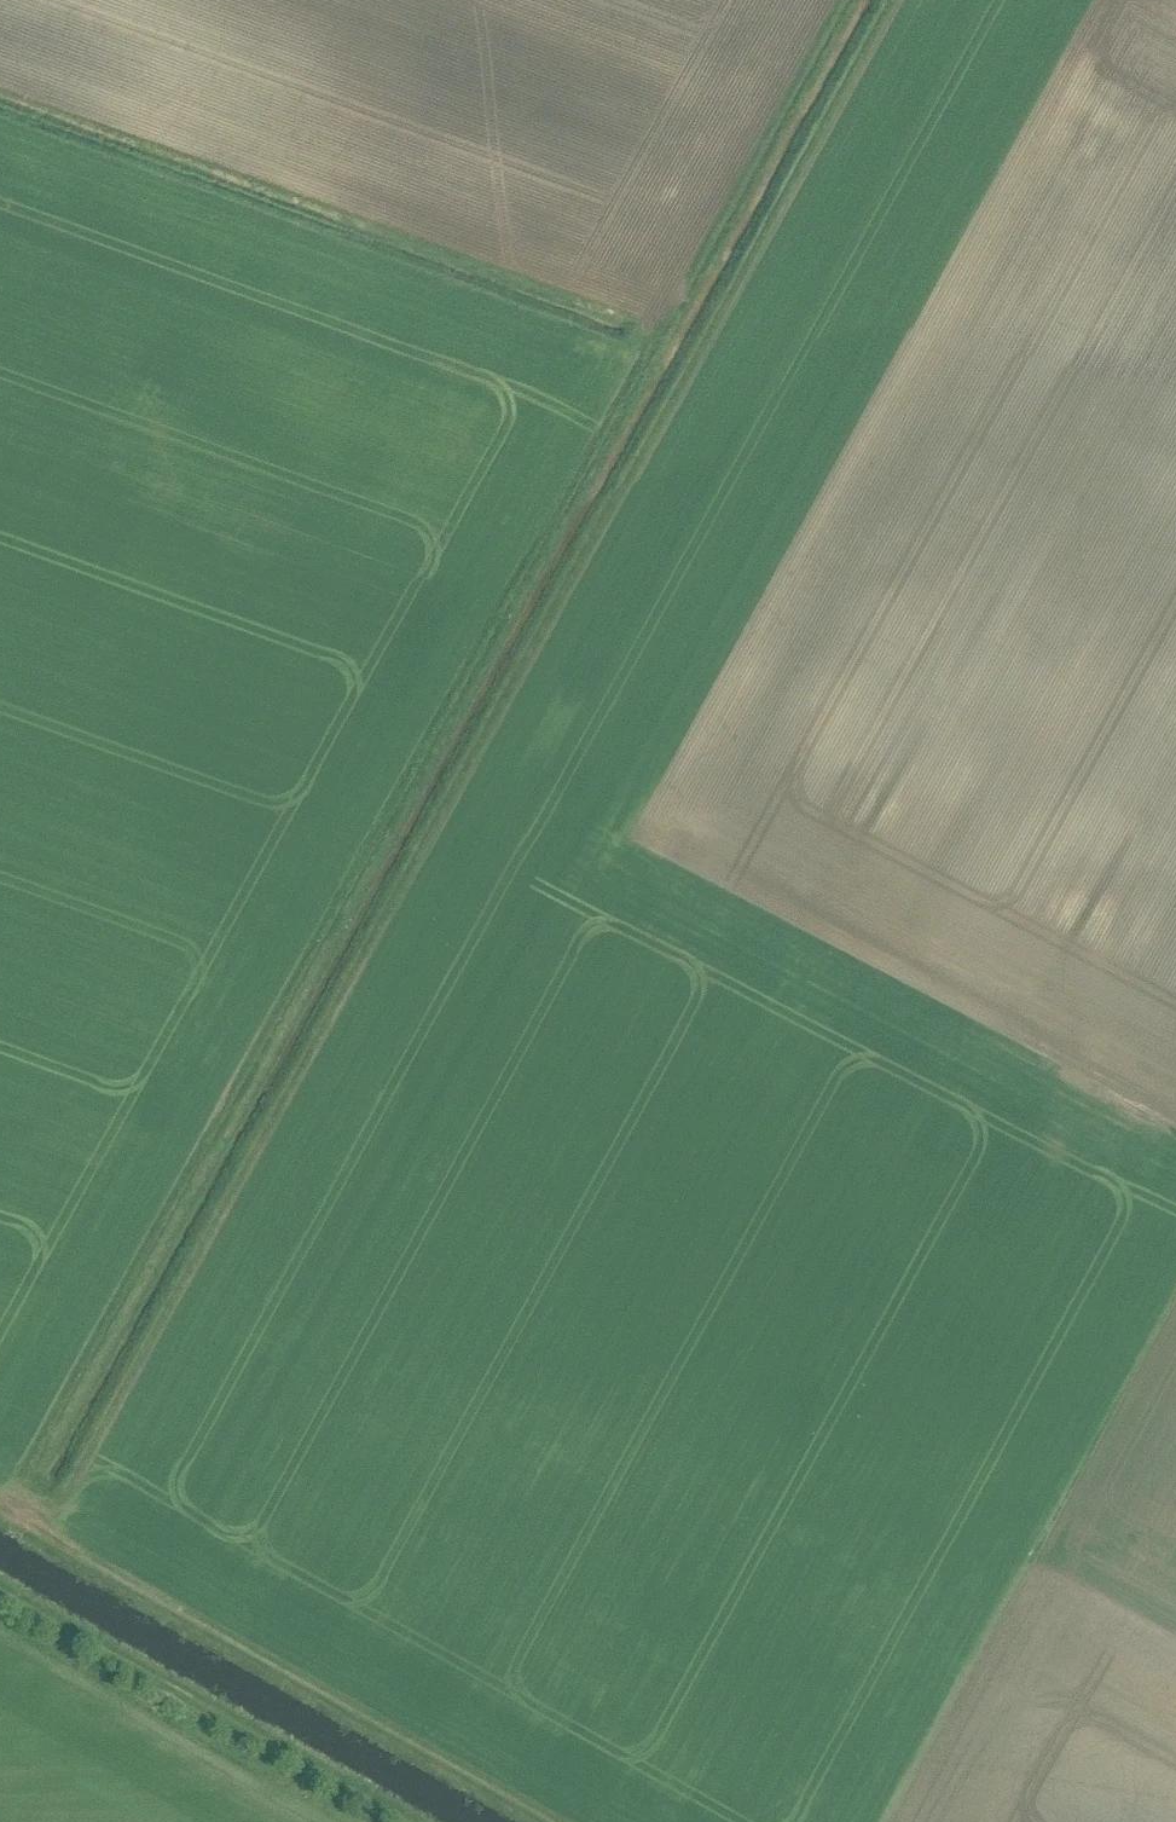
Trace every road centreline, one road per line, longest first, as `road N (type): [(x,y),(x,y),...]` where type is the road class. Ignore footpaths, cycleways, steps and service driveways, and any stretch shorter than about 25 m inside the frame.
road 1 (track): [(0,1509),(549,1821)]
road 2 (track): [(0,1611),(375,1821)]

